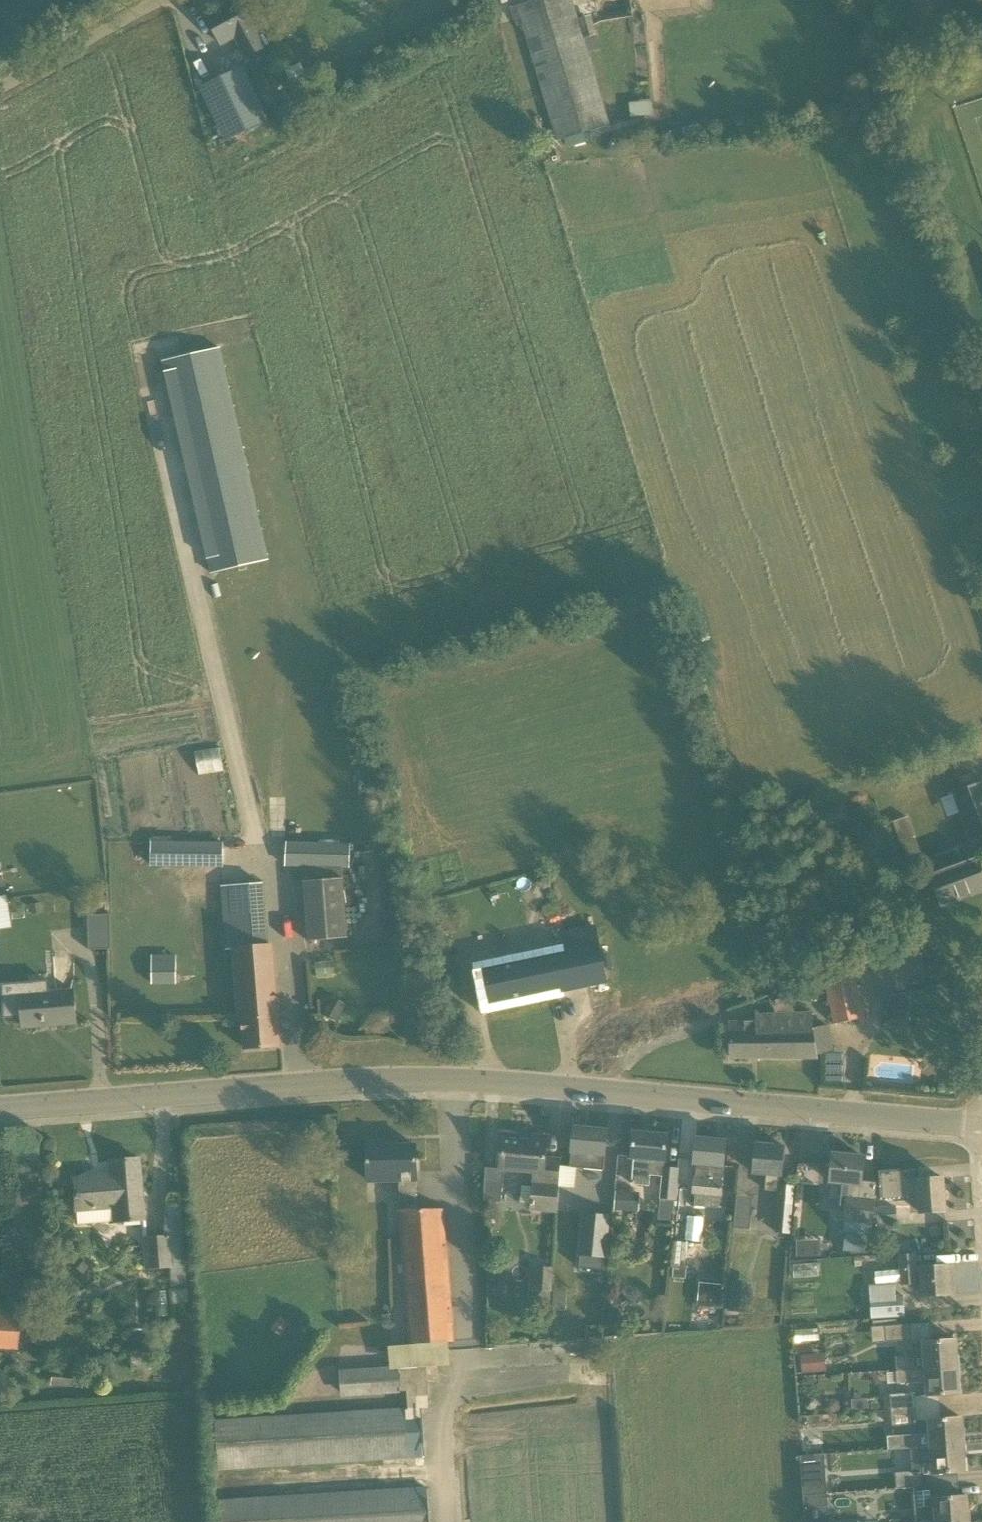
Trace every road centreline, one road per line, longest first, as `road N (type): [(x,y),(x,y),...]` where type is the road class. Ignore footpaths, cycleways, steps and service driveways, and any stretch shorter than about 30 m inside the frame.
road 1 (residential): [(0,1108),(267,1088),(524,1087),(981,1128)]
road 2 (unclassified): [(0,89),(160,0)]

